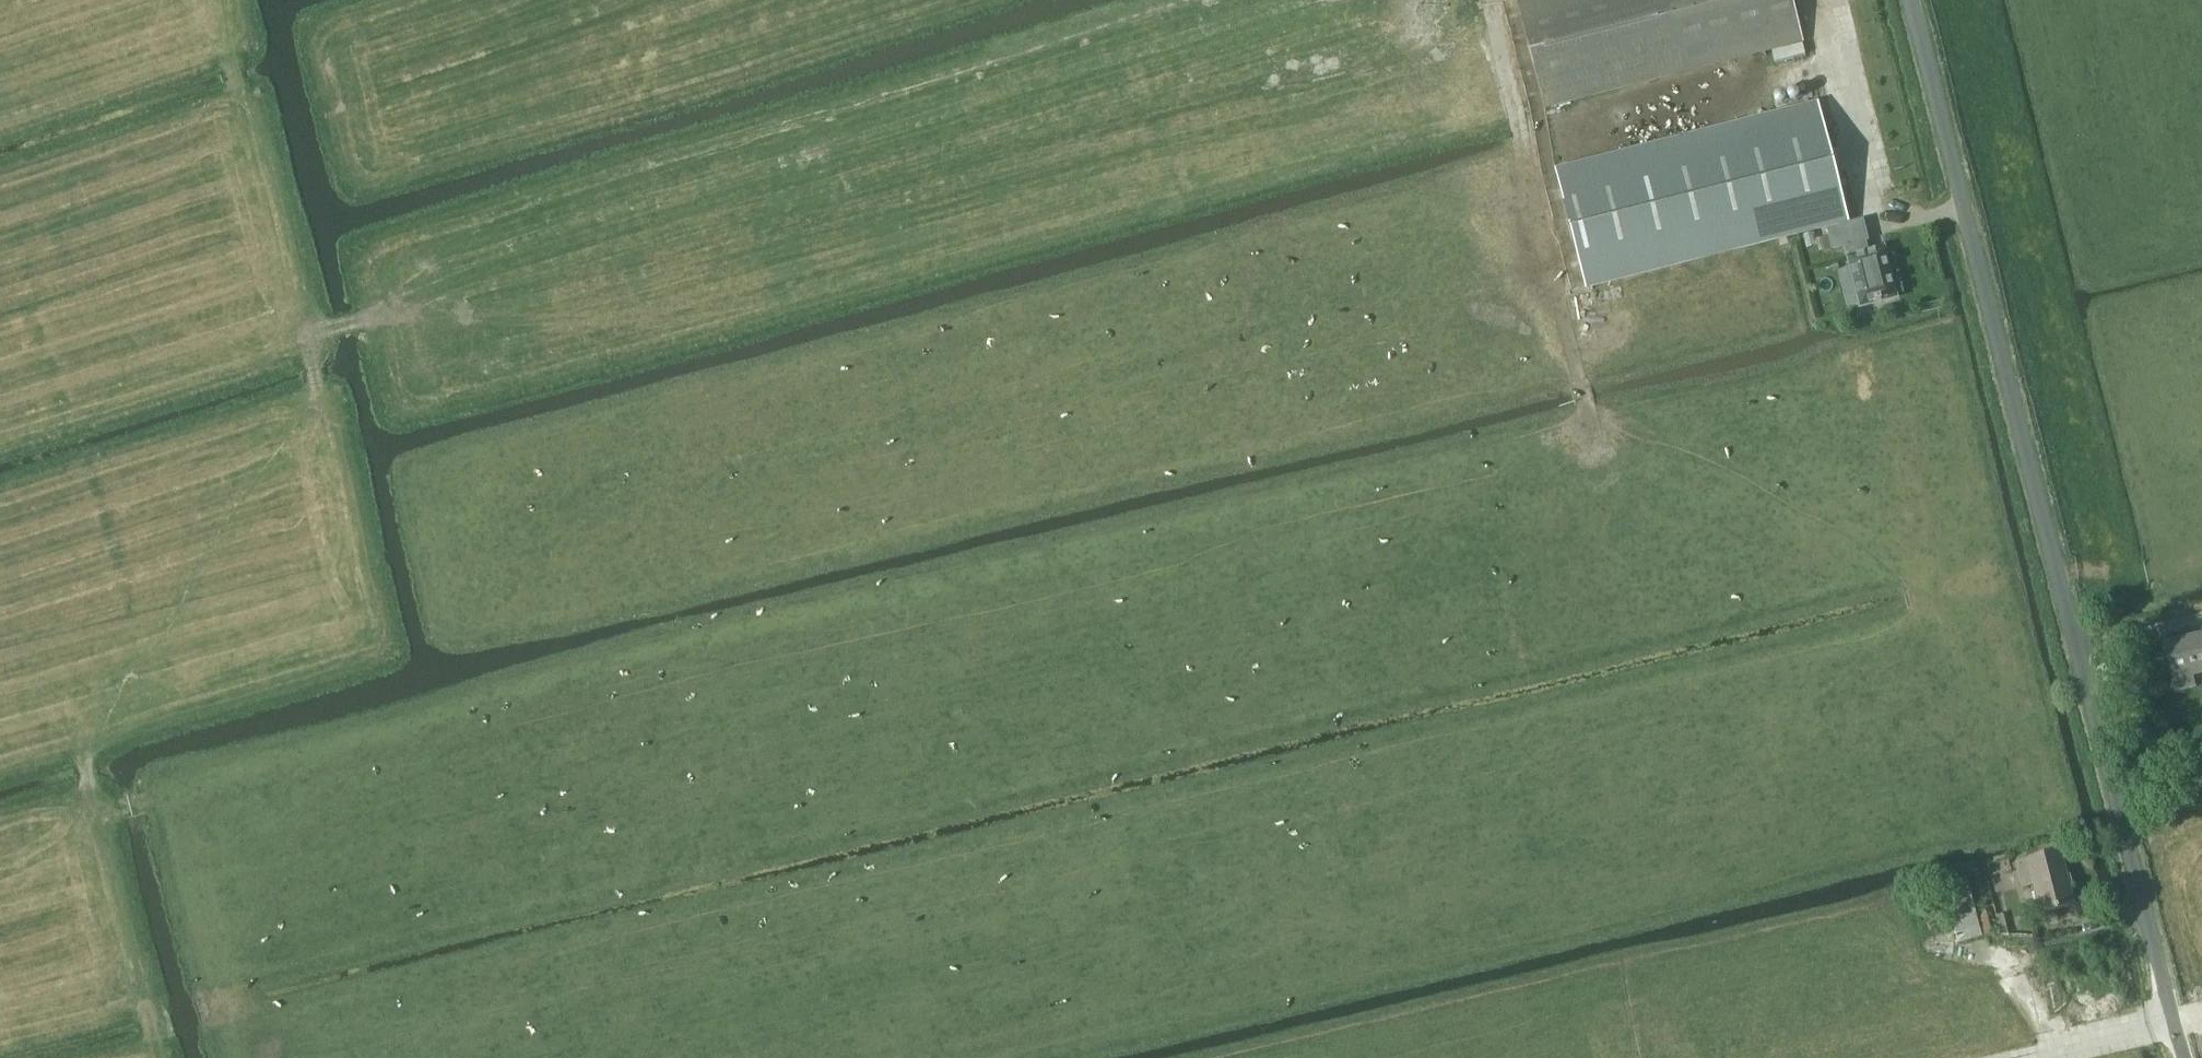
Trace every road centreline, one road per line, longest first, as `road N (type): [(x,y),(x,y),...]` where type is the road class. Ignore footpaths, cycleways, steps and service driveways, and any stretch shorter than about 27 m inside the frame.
road 1 (unclassified): [(1913,0),(2185,1057)]
road 2 (track): [(1588,410),(1493,0)]
road 3 (track): [(2201,569),(2058,576)]

